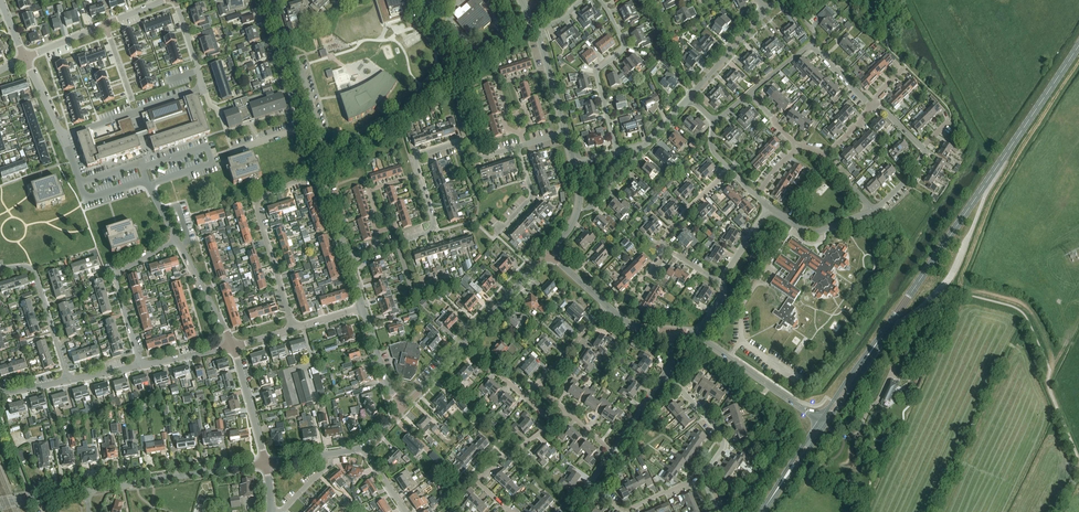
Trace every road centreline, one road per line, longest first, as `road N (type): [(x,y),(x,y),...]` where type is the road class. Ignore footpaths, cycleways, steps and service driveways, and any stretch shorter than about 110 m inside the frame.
road 1 (secondary): [(823,423),(1078,46)]
road 2 (residential): [(294,329),(257,205),(320,171)]
road 3 (tertiary): [(87,490),(266,464)]
road 4 (residential): [(320,171),(267,1)]
road 5 (residential): [(617,154),(598,79),(624,42),(600,0)]
road 6 (residential): [(62,134),(204,88),(199,71)]
road 7 (residential): [(140,367),(116,274),(178,241)]
road 8 (tertiary): [(823,423),(696,336)]
road 9 (residential): [(67,381),(34,272),(0,270)]
road 10 (residential): [(510,511),(480,479),(553,424)]
road 11 (residential): [(588,487),(624,511),(704,475)]
road 12 (residential): [(704,475),(724,441),(667,374)]
road 13 (residential): [(419,175),(420,155),(465,141),(485,157),(518,147)]
road 14 (residential): [(266,464),(234,347)]
road 15 (tertiary): [(464,341),(549,255)]

